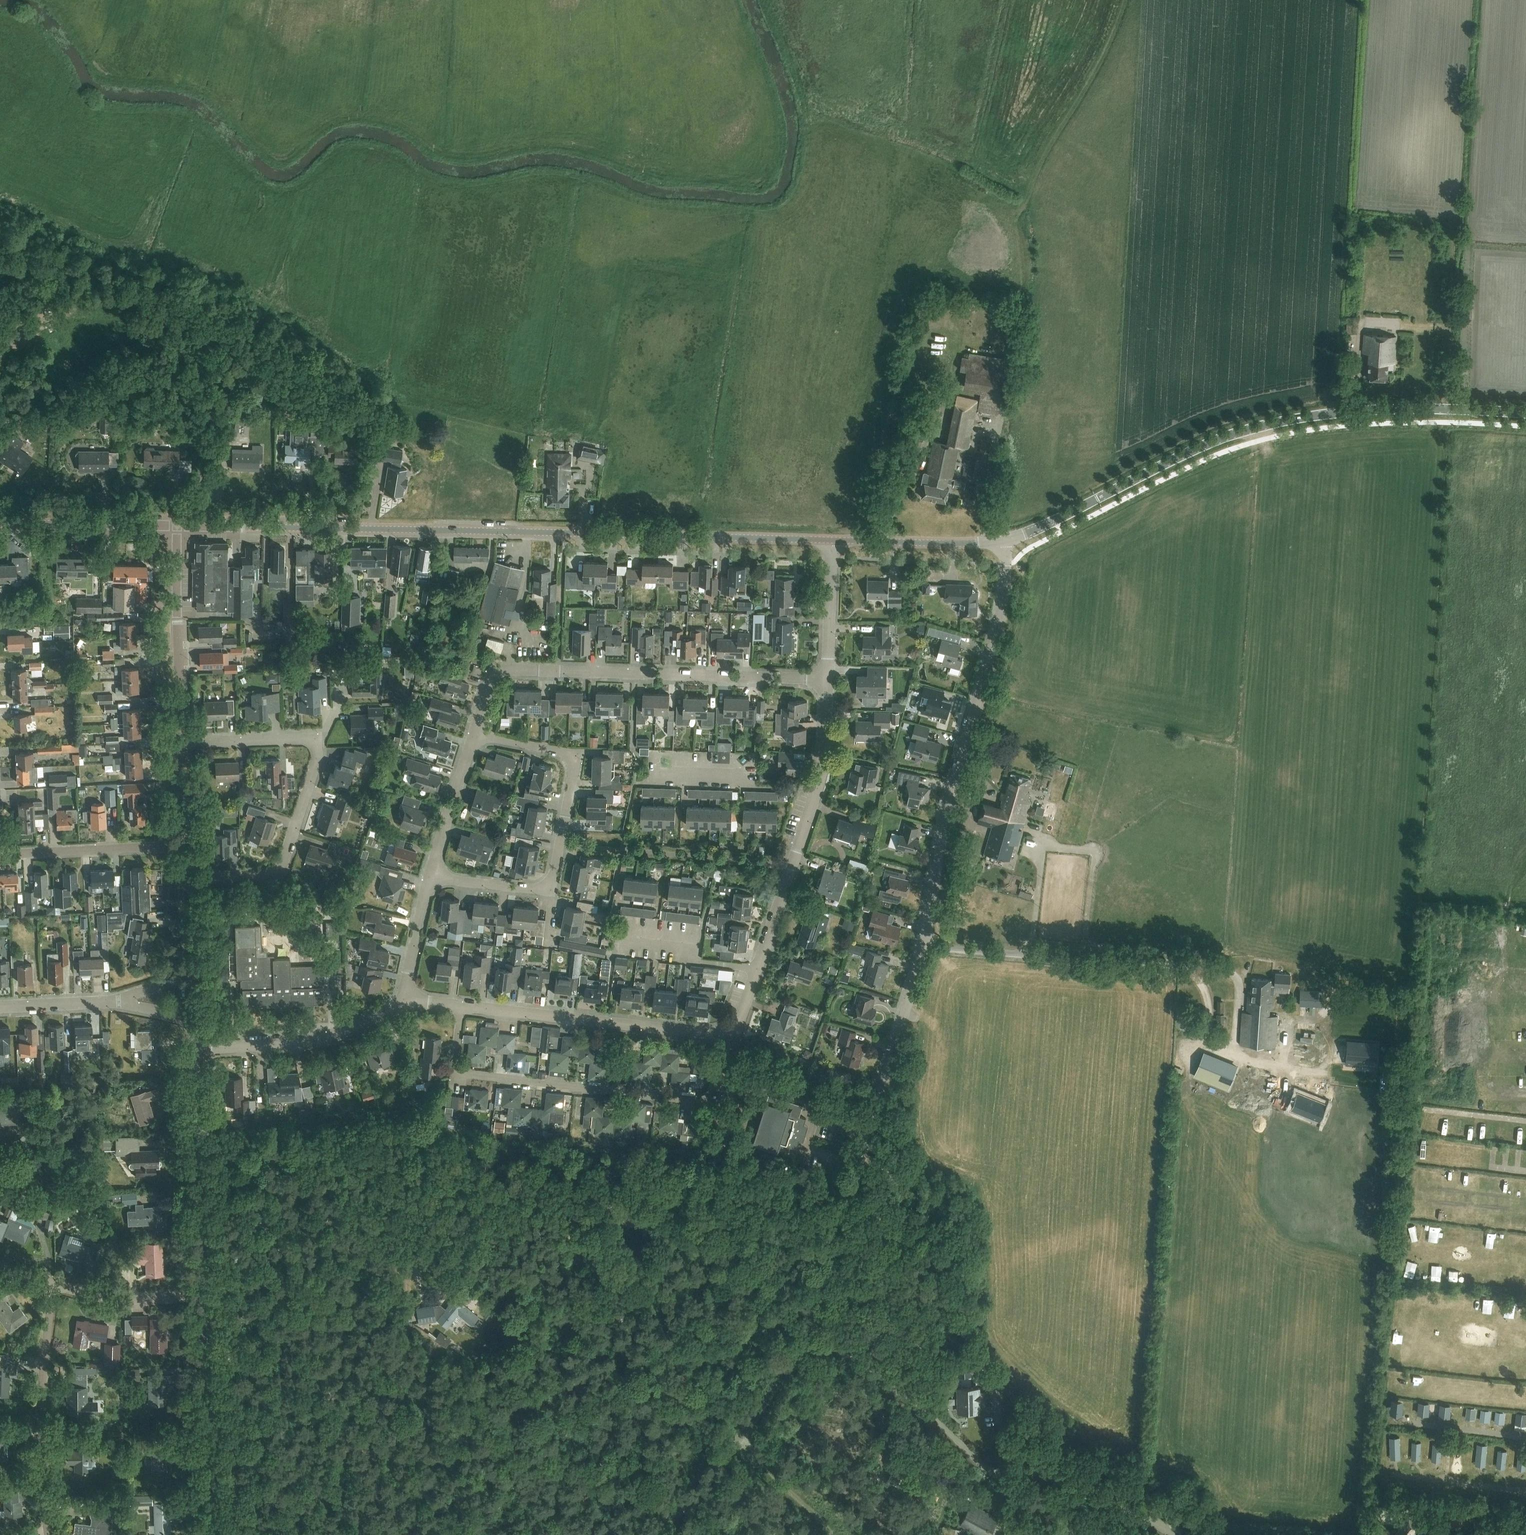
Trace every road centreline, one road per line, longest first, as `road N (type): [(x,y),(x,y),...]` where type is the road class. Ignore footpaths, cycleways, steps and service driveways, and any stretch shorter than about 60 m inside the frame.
road 1 (unclassified): [(807,1326),(922,953),(946,815),(1000,624),(1003,540)]
road 2 (tertiary): [(833,540),(178,526)]
road 3 (tertiary): [(1525,413),(1394,409),(1300,418),(1220,438),(1097,499)]
road 4 (residential): [(474,735),(501,670),(828,678)]
road 5 (residential): [(732,1038),(712,1103),(465,1076),(455,1069),(460,1006)]
road 6 (residential): [(188,877),(279,870),(317,759),(317,738),(182,743)]
road 7 (track): [(657,1251),(636,1264),(579,1261),(533,1281),(453,1264),(390,1267),(309,1256)]
road 8 (residential): [(431,877),(541,891),(552,880),(576,764),(567,753),(474,735)]
road 9 (residential): [(732,1038),(460,1006)]
road 10 (unclassified): [(655,1534),(752,1422),(807,1326)]
road 11 (residential): [(49,1534),(42,1381),(53,1283)]
road 12 (track): [(533,1281),(546,1305),(566,1320),(759,1368)]
road 13 (unclassified): [(205,1295),(195,1050)]
road 14 (unclassified): [(994,1479),(918,1402),(807,1326)]
road 15 (unclassified): [(215,1534),(205,1295)]
road 16 (residential): [(195,1050),(307,1042),(410,1004)]
road 17 (unclassified): [(182,743),(178,526)]
road 18 (residential): [(756,968),(816,788)]
road 19 (residential): [(0,855),(186,845)]
road 20 (track): [(1444,408),(1452,224)]
road 21 (tertiary): [(178,526),(0,523)]
road 22 (tertiary): [(833,540),(1003,540)]
road 23 (residential): [(654,774),(816,788)]
road 24 (residential): [(205,1295),(124,1300),(53,1283)]
road 25 (residential): [(431,877),(474,735)]
road 26 (unclassified): [(618,944),(756,968)]
road 27 (residential): [(828,678),(833,540)]
road 28 (track): [(737,1443),(830,1534)]
road 29 (residential): [(410,1004),(408,975),(431,877)]

